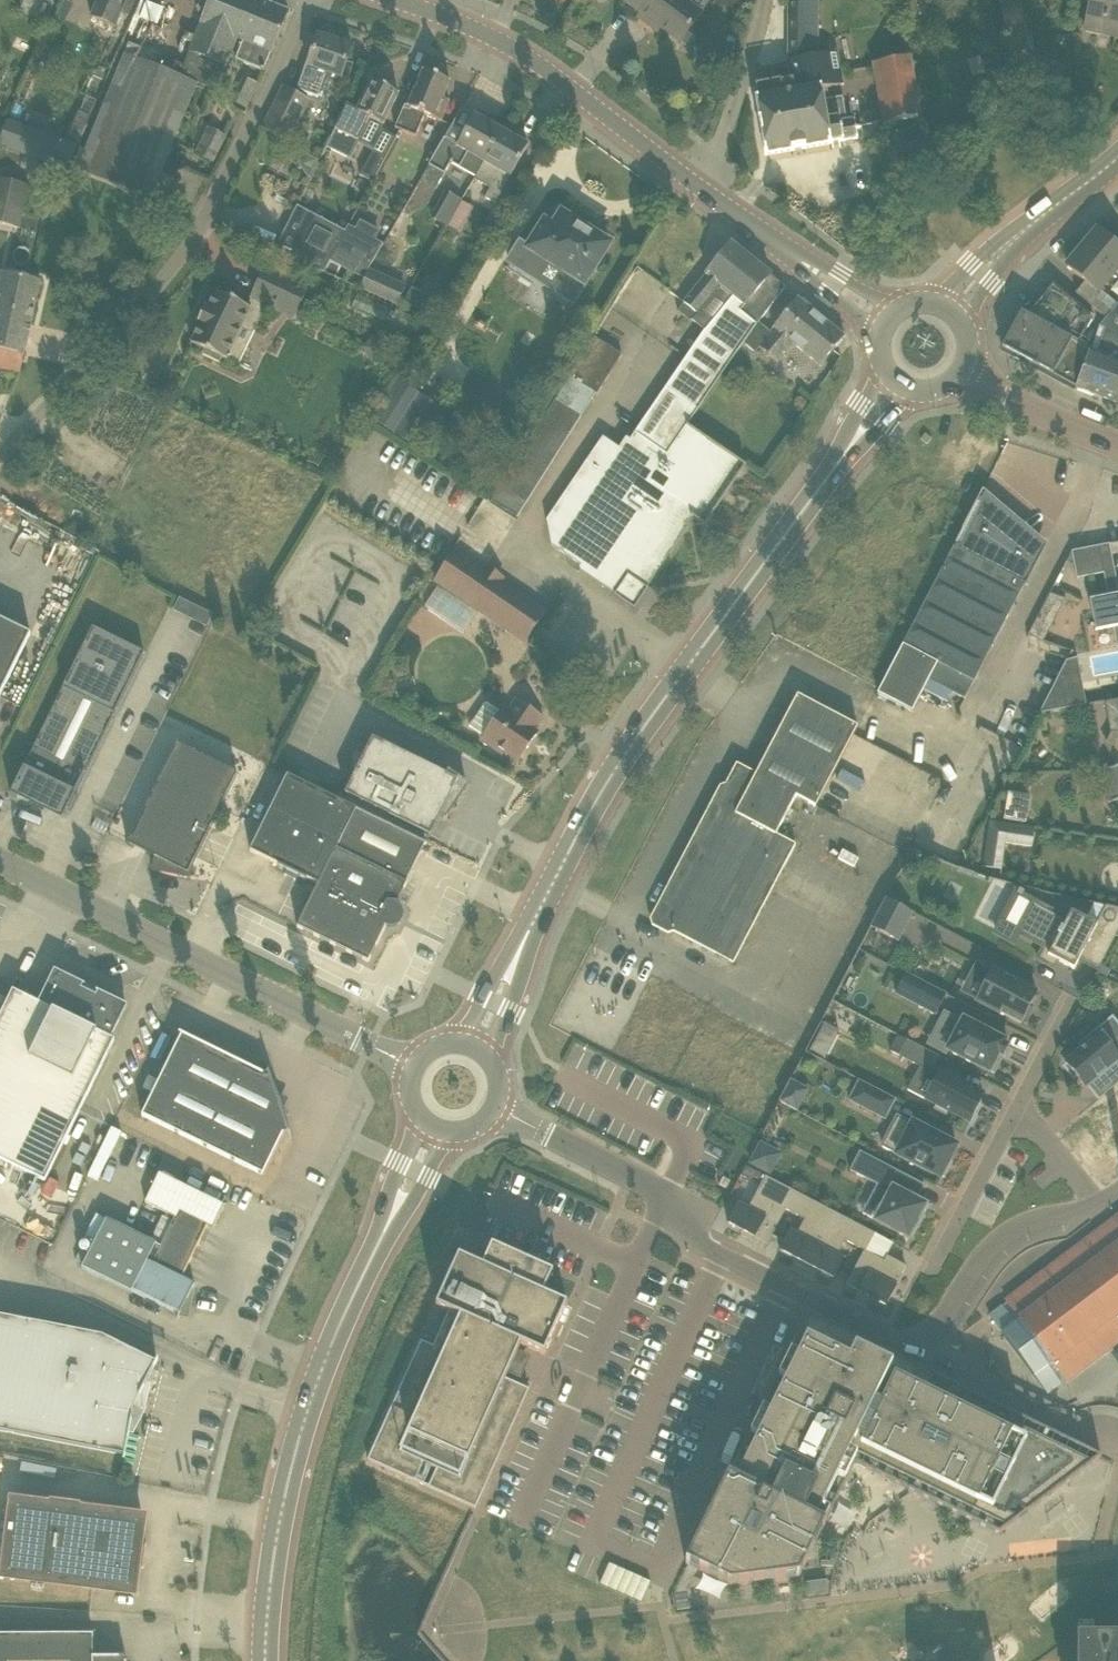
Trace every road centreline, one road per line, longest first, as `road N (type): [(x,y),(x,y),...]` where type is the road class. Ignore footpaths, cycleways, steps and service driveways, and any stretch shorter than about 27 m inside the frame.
road 1 (residential): [(497,1111),(667,1196),(685,1230),(719,1257),(903,1345),(924,1341),(1015,1233),(1056,1223),(1098,1199)]
road 2 (secondary): [(537,913),(592,807),(674,682),(889,395)]
road 3 (unclassified): [(0,448),(50,409),(185,255),(249,145),(304,0)]
road 4 (residential): [(413,1066),(0,867)]
road 5 (secondary): [(702,187),(537,60),(471,25),(398,0)]
road 6 (secondary): [(265,1660),(291,1471),(341,1324)]
road 7 (secondary): [(418,1118),(341,1324)]
road 8 (secondary): [(341,1324),(454,1136)]
road 9 (secondary): [(877,319),(702,187)]
road 10 (secondary): [(957,302),(981,272),(1117,154)]
road 11 (unclassified): [(702,187),(764,0)]
road 12 (residential): [(929,1261),(1014,1104)]
road 13 (tertiary): [(1117,440),(974,382)]
road 14 (secondary): [(537,913),(455,1041)]
road 15 (secondary): [(489,1055),(537,913)]
road 16 (residential): [(1098,1199),(1014,1104)]

